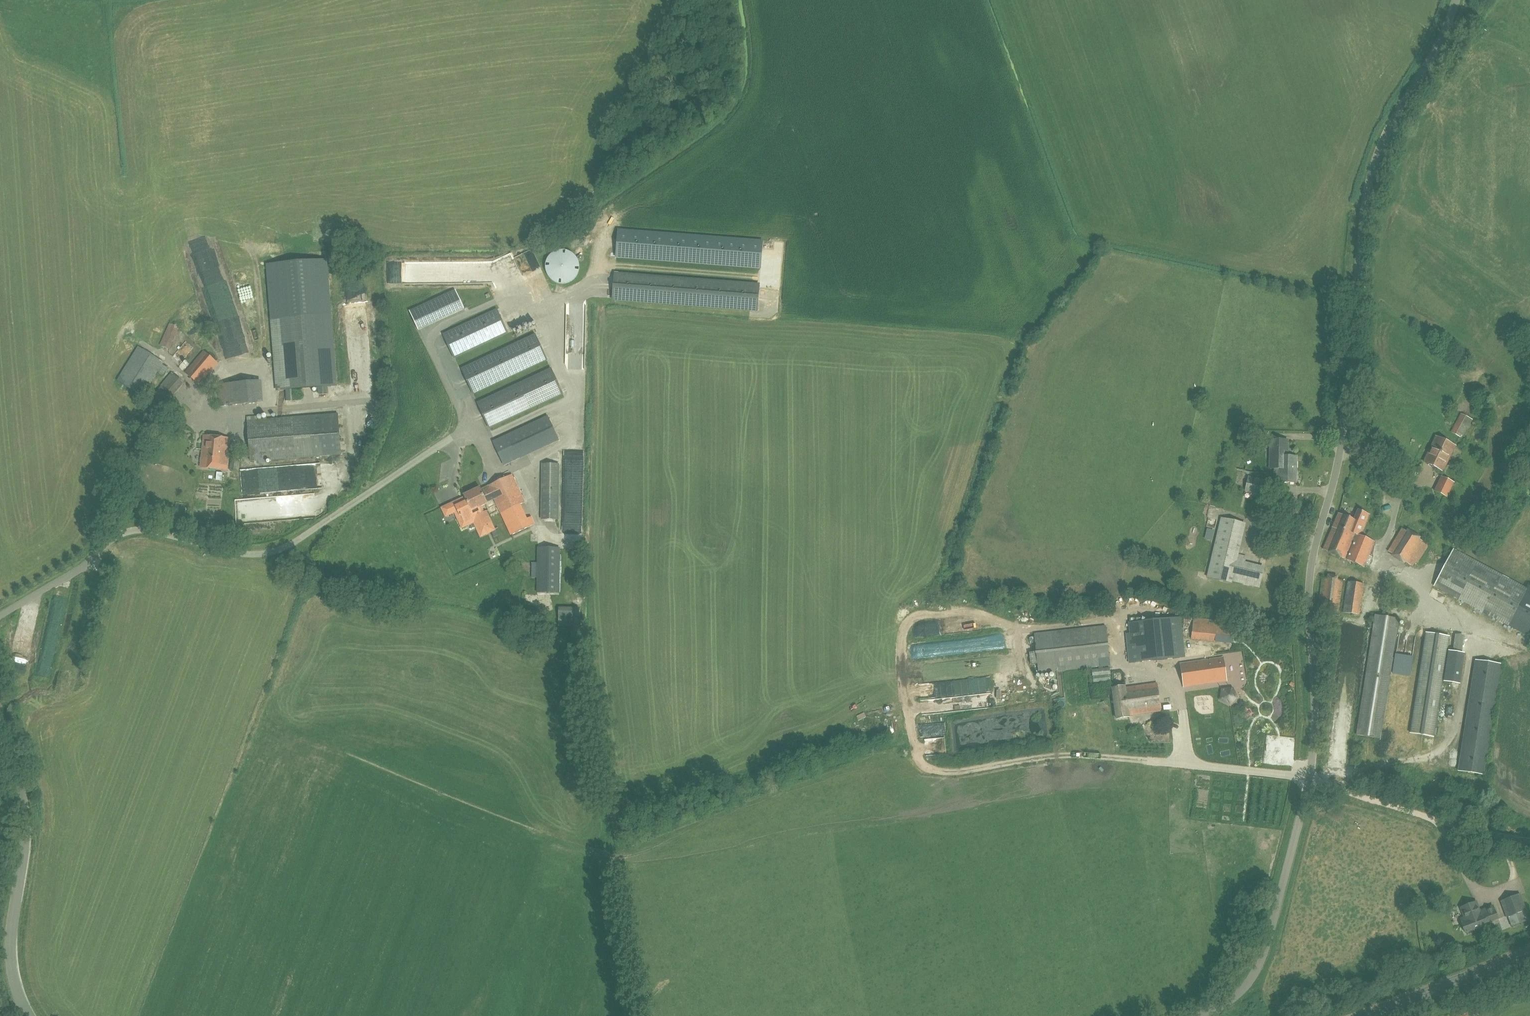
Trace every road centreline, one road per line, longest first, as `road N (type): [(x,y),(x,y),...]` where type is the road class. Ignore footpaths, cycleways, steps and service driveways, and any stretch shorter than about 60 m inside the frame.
road 1 (unclassified): [(1202,1015),(1235,1000),(1255,976),(1306,800),(1314,720),(1309,586),(1342,445),(1364,215),(1378,156),(1455,0)]
road 2 (unclassified): [(0,615),(96,558),(120,531),(157,530),(231,553),(283,548),(451,434)]
road 3 (unclassified): [(26,1015),(11,982),(18,786),(0,722)]

